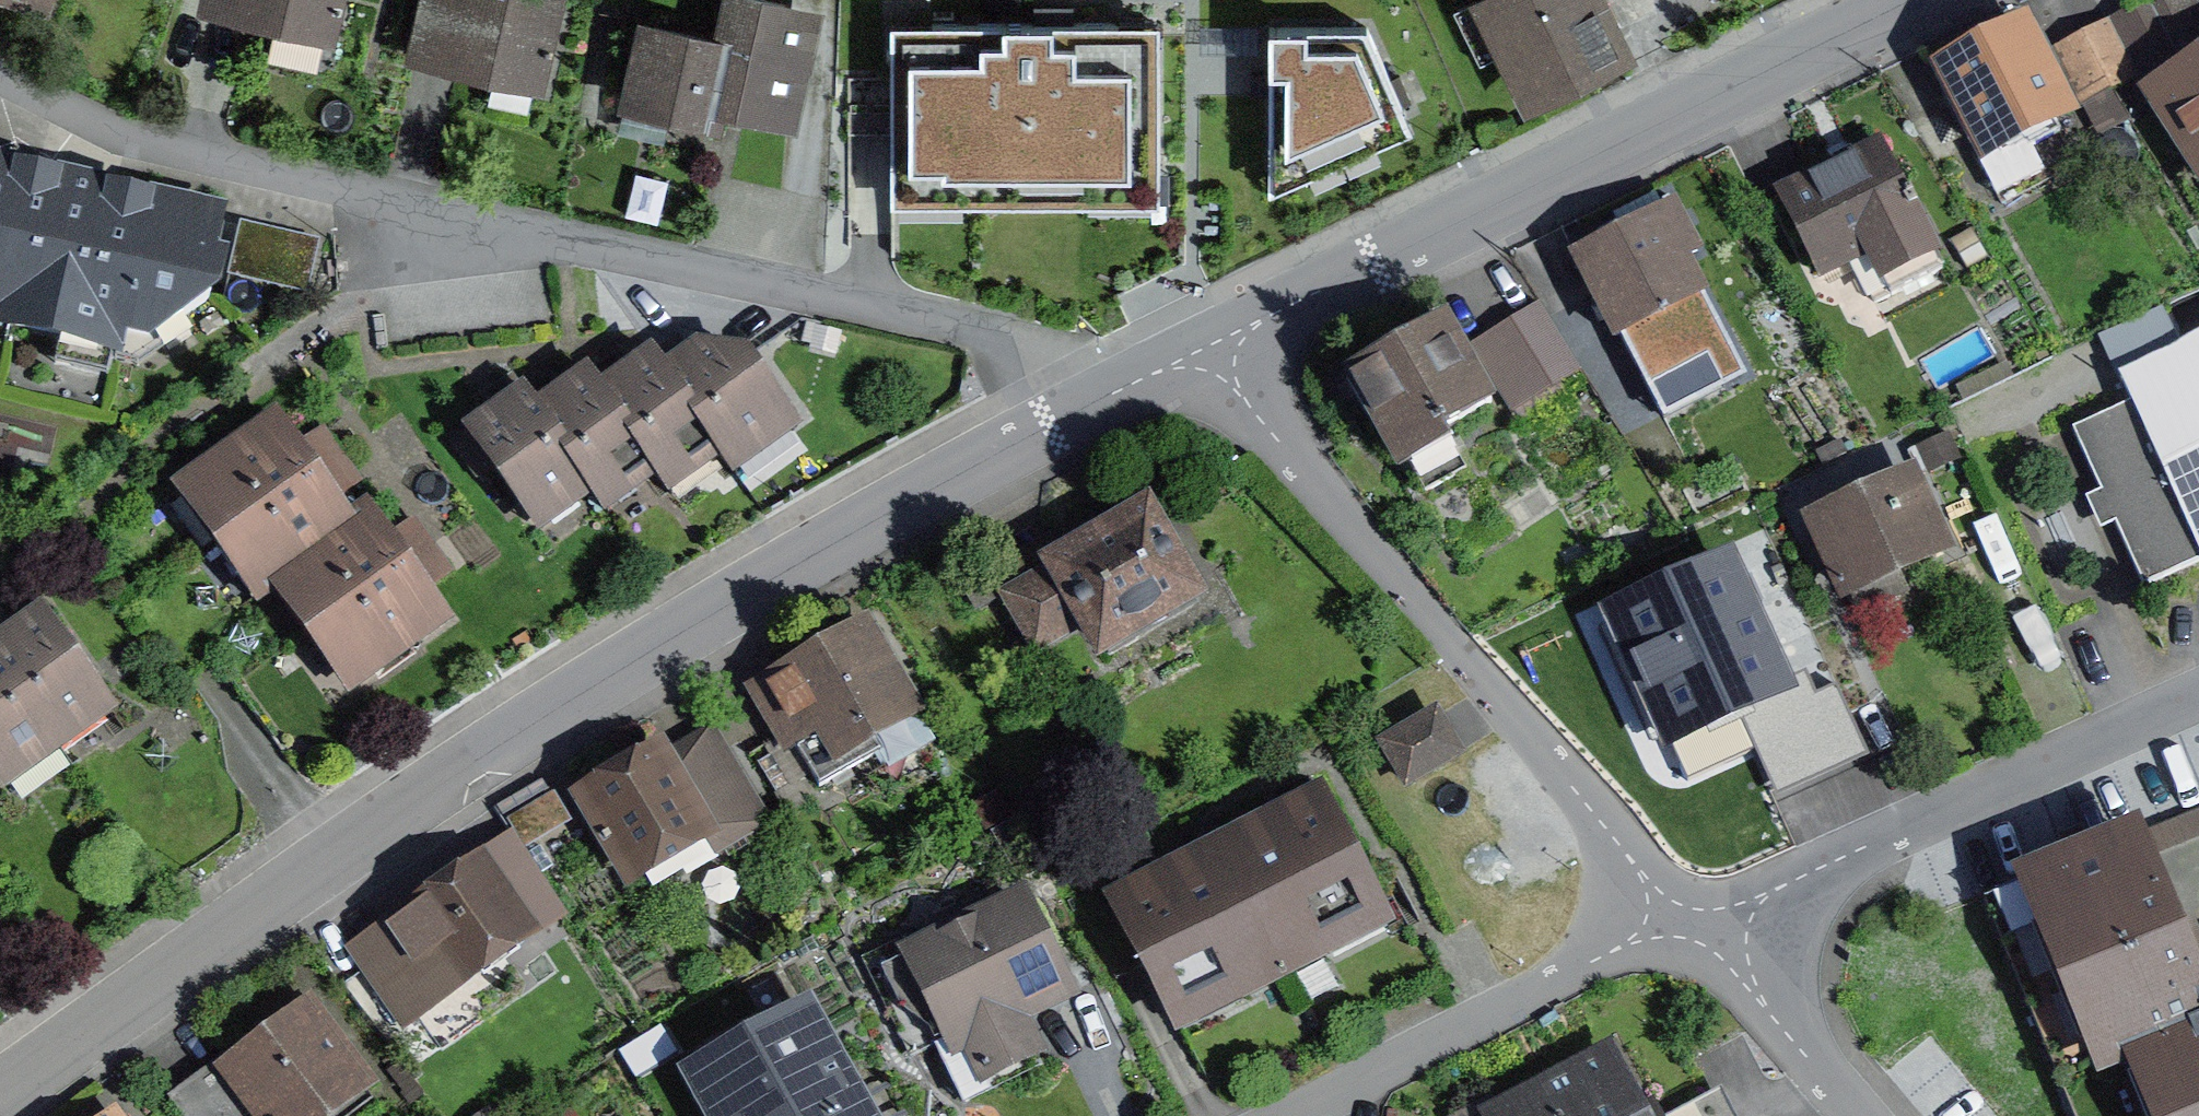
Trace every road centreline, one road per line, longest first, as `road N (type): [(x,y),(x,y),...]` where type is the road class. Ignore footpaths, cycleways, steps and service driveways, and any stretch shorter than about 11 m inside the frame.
road 1 (residential): [(1096,404),(743,596),(572,702),(0,1098)]
road 2 (residential): [(1916,0),(1203,350)]
road 3 (residential): [(1203,350),(1686,921)]
road 4 (residential): [(1096,404),(1016,348),(972,330),(458,214)]
road 5 (residential): [(458,214),(0,566)]
road 6 (residential): [(2198,697),(1777,888),(1686,921)]
road 7 (residential): [(458,214),(146,145),(0,74)]
road 8 (residential): [(1686,921),(1616,949),(1295,1115)]
road 9 (residential): [(1686,921),(1858,1115)]

